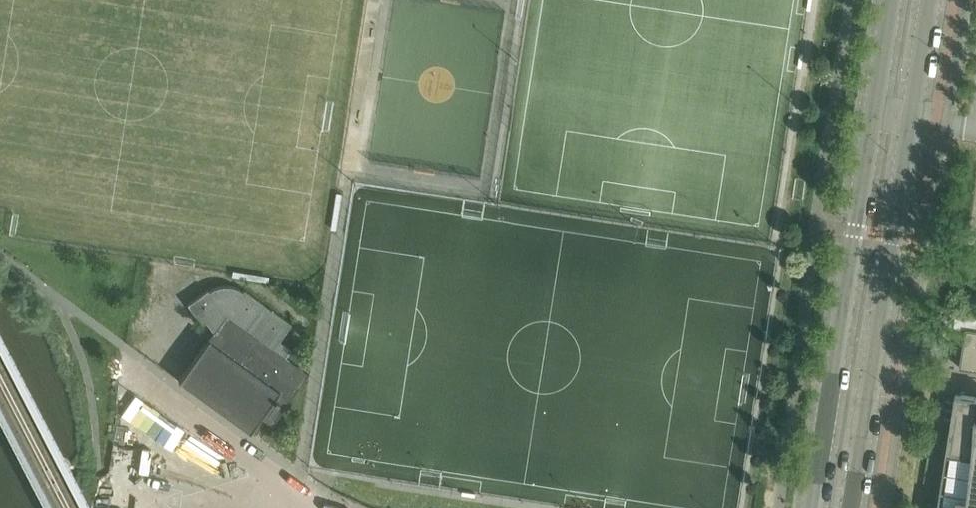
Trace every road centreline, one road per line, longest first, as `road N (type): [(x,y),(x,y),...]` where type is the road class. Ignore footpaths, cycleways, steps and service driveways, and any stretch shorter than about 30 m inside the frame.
road 1 (tertiary): [(852,507),(938,0)]
road 2 (tertiary): [(890,0),(816,507)]
road 3 (residential): [(289,507),(124,370)]

